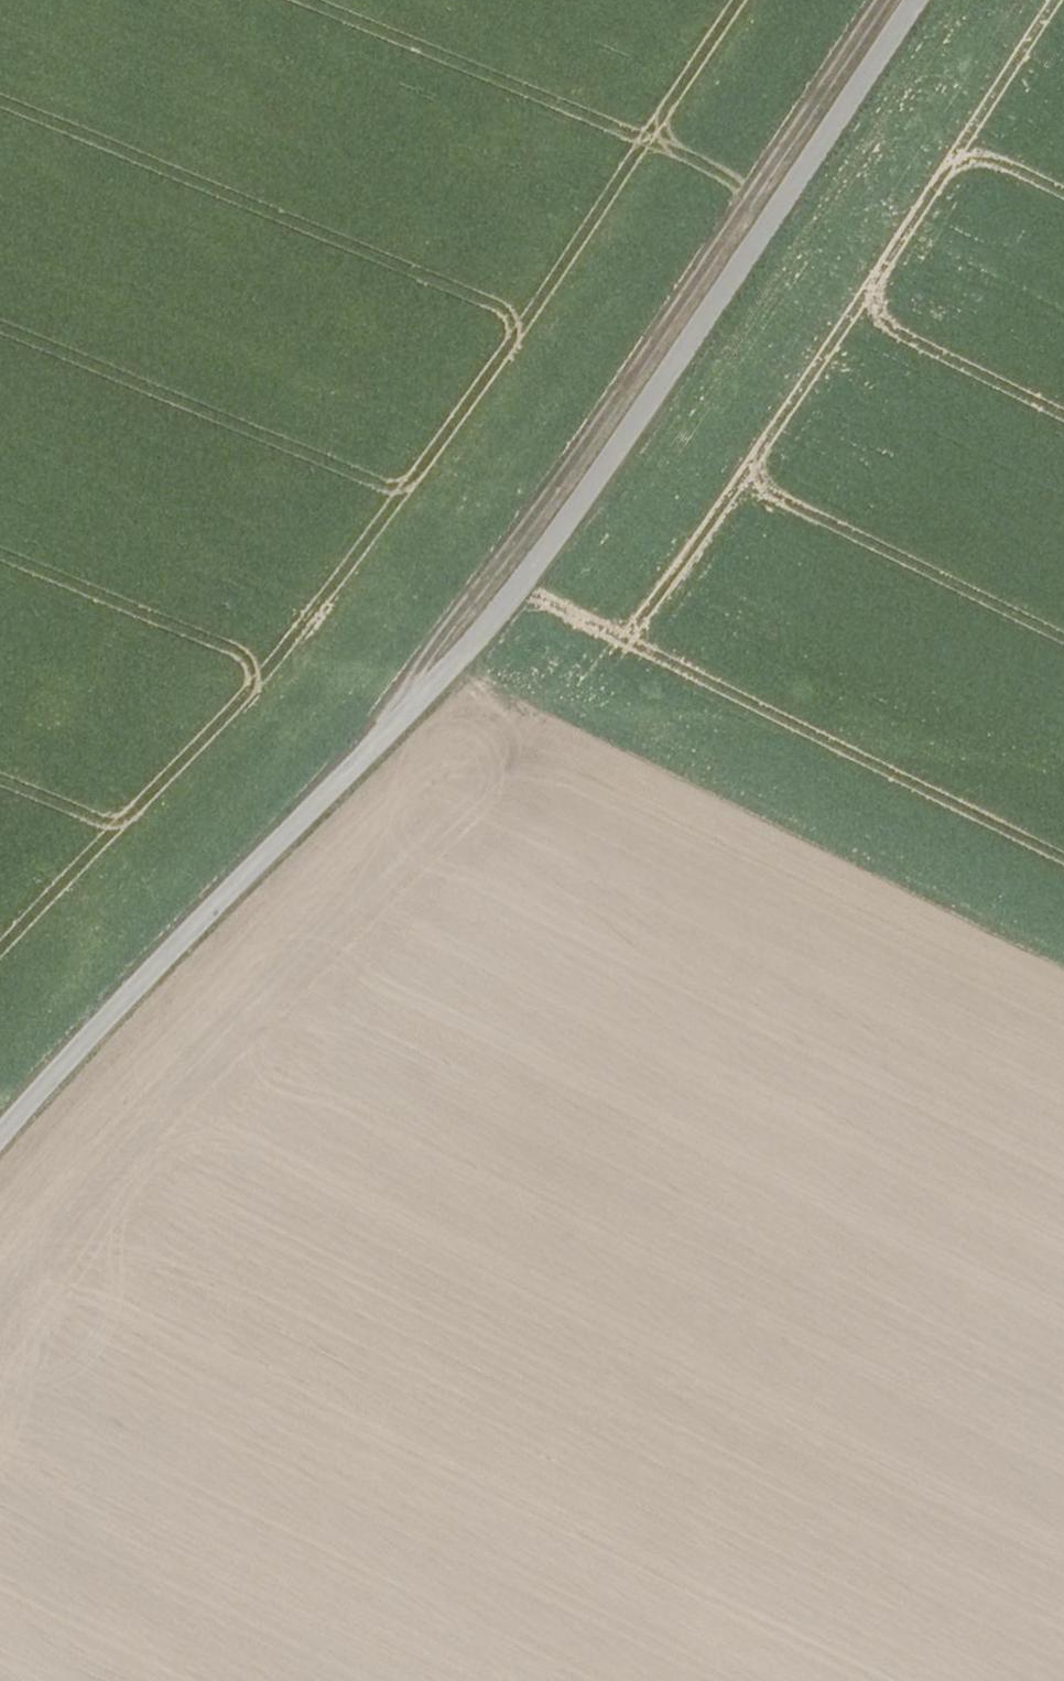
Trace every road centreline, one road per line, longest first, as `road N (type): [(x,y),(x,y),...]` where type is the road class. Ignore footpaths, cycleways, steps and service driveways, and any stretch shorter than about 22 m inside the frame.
road 1 (unclassified): [(0,1163),(590,504),(923,0)]

